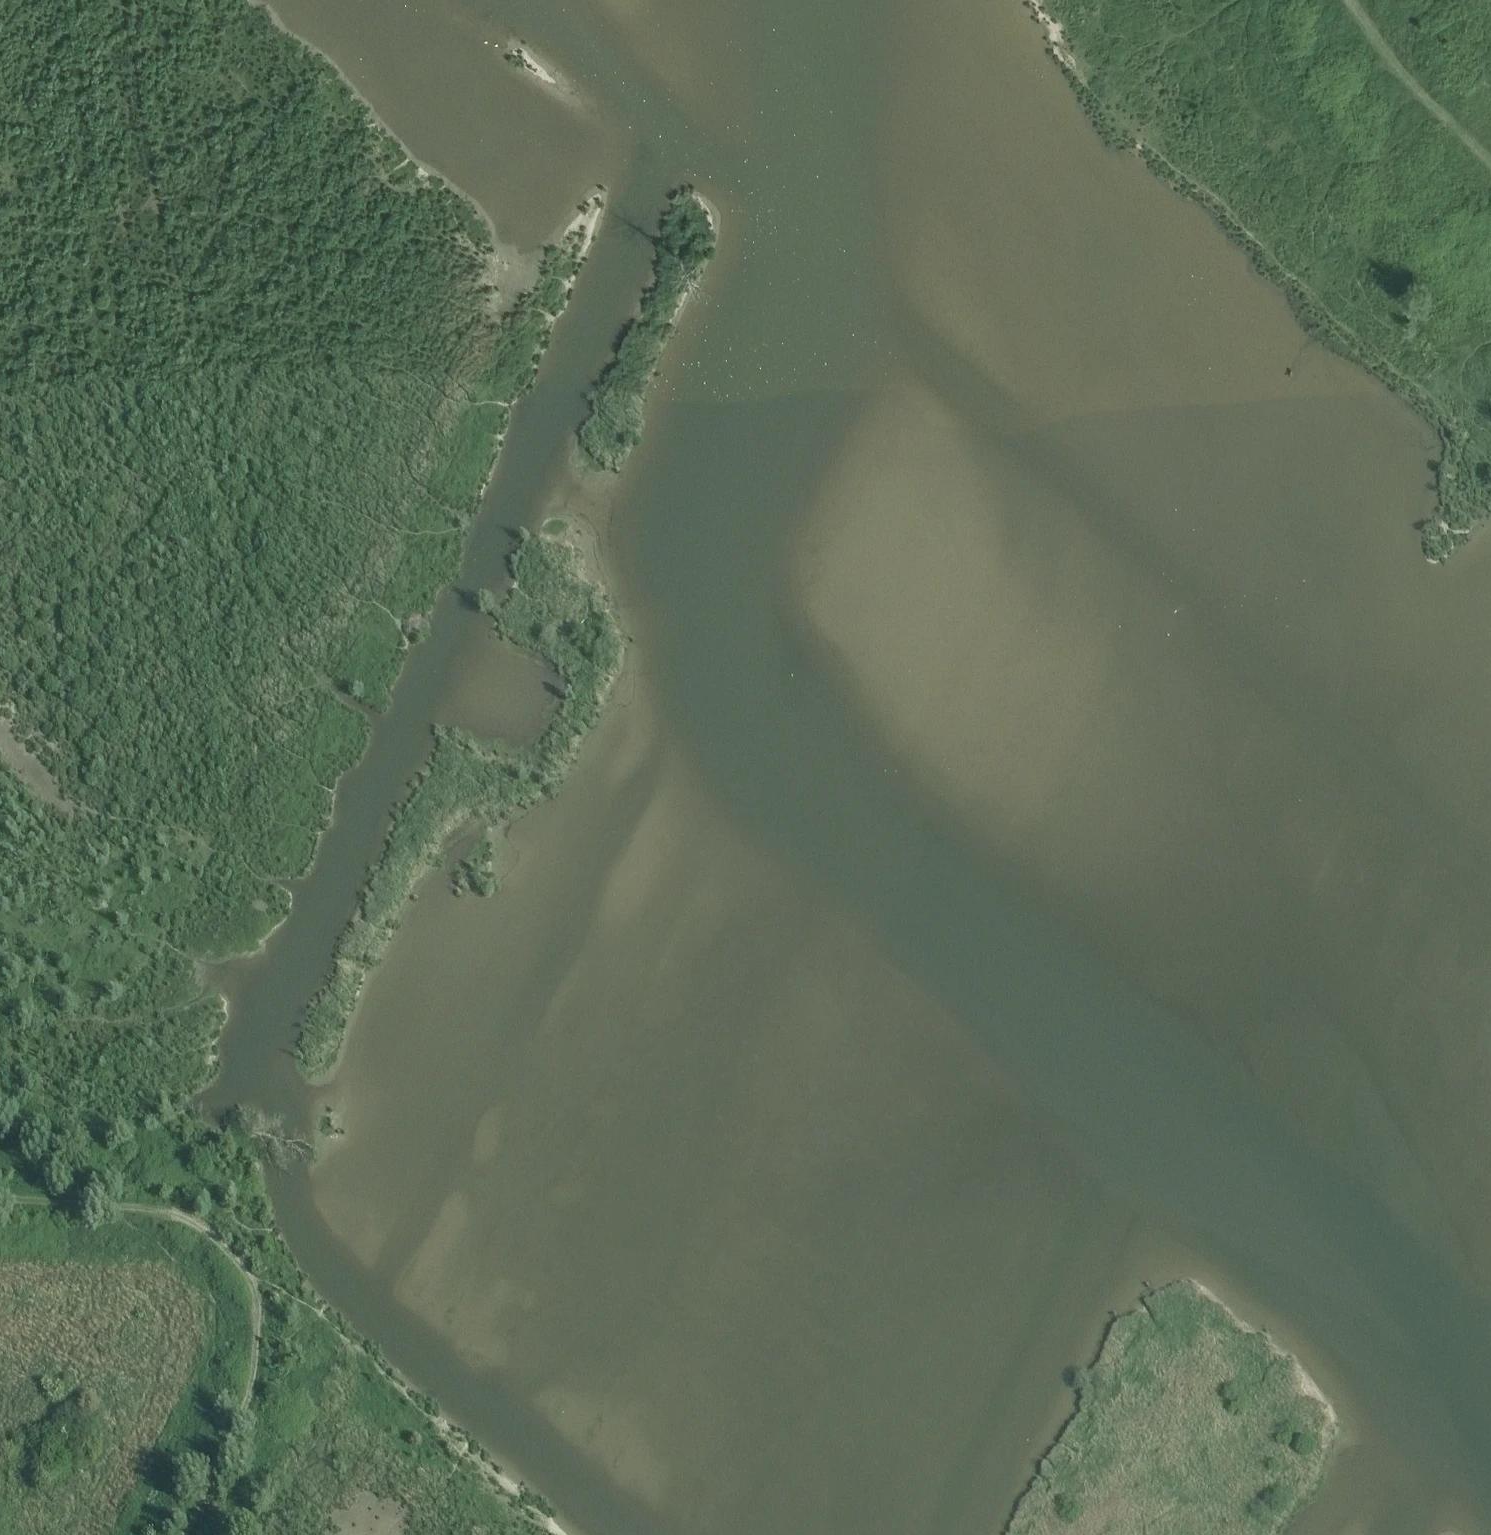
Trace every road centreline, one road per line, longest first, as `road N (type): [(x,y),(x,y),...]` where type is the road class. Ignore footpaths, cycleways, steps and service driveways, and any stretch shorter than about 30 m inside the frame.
road 1 (track): [(0,1202),(155,1209),(193,1221),(243,1271),(259,1326),(253,1366),(179,1534)]
road 2 (track): [(1349,0),(1490,164)]

